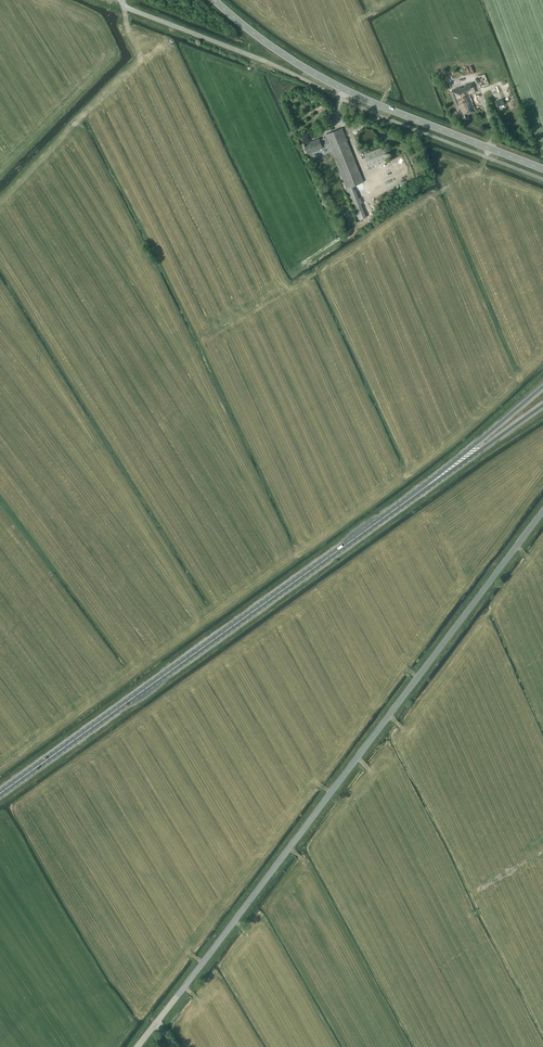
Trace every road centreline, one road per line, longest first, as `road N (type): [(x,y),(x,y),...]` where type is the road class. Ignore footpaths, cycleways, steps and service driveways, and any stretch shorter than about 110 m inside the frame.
road 1 (tertiary): [(140,1046),(542,515)]
road 2 (primary): [(0,793),(406,501)]
road 3 (secondary): [(542,169),(326,80),(213,0)]
road 4 (primary): [(542,387),(406,501)]
road 5 (primary): [(406,501),(542,405)]
road 6 (unclassified): [(122,0),(267,62)]

